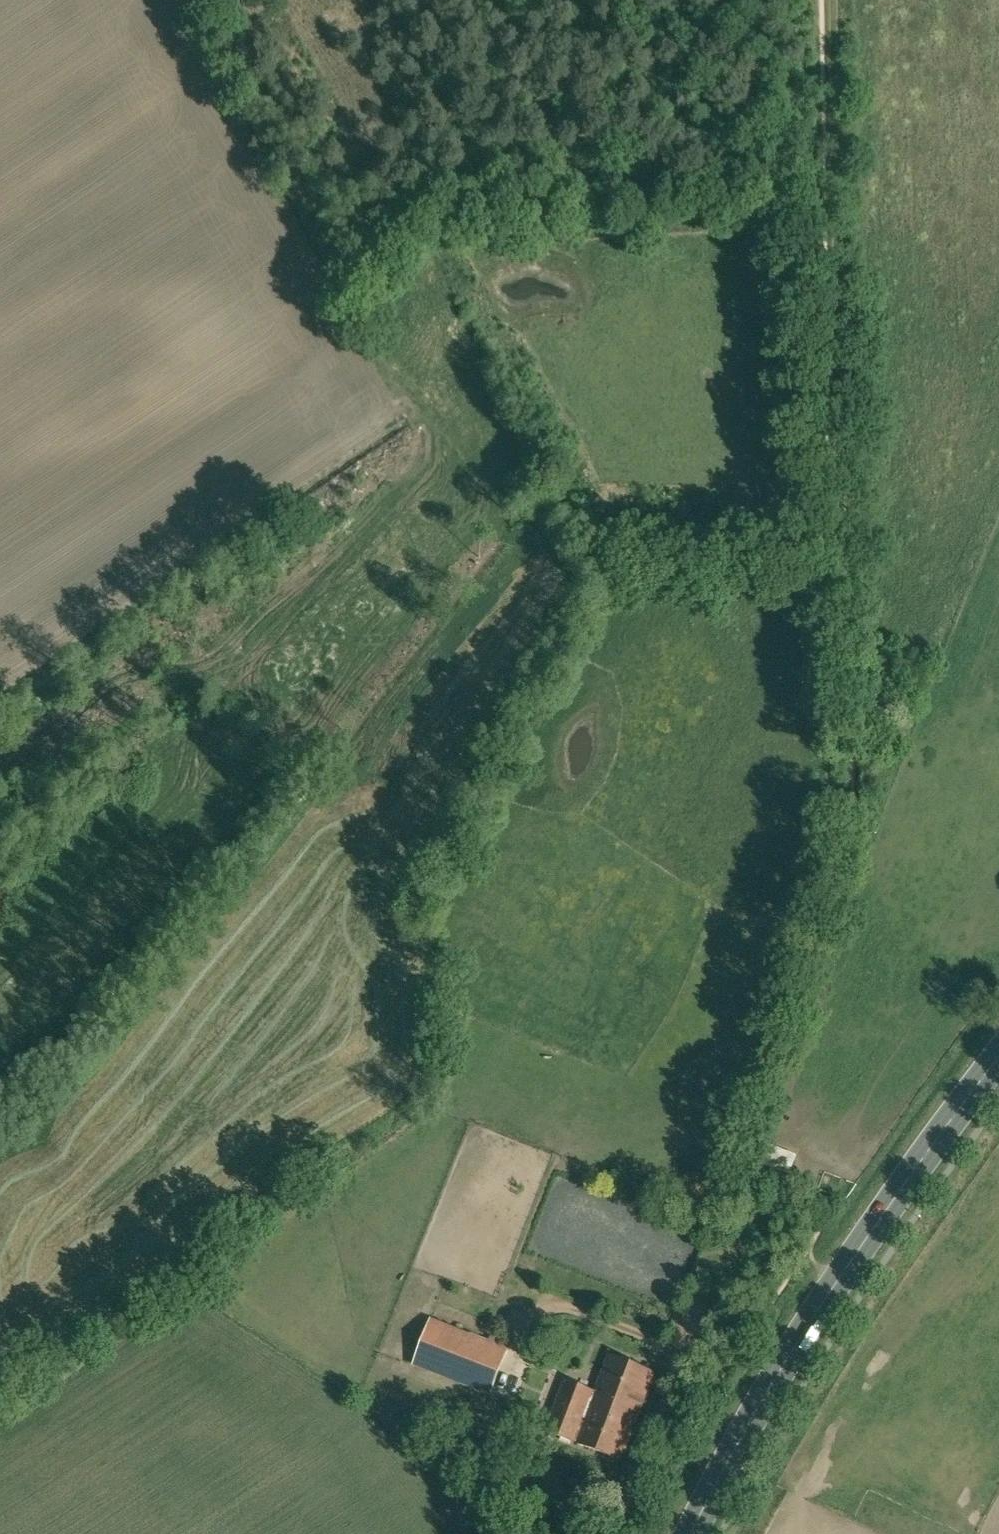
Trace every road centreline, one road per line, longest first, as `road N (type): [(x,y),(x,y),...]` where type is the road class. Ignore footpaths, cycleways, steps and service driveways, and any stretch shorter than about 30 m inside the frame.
road 1 (track): [(838,565),(816,0)]
road 2 (secondary): [(998,1060),(868,1232),(721,1471),(692,1533)]

